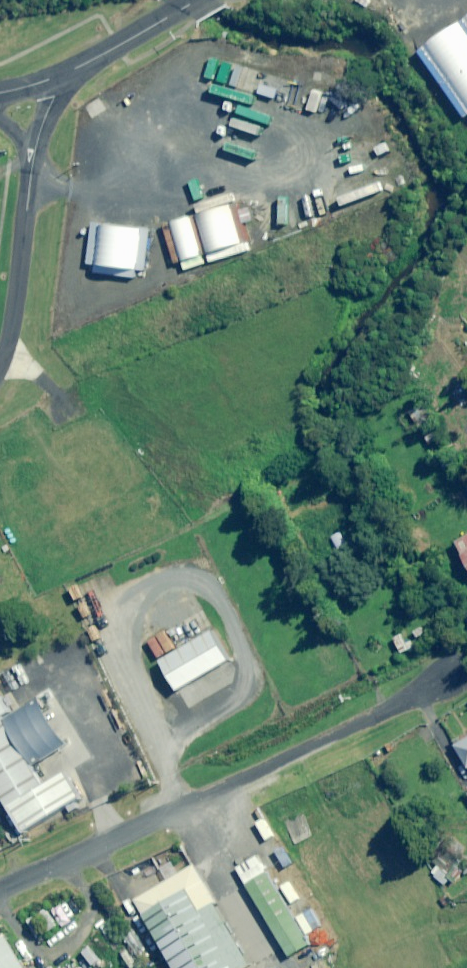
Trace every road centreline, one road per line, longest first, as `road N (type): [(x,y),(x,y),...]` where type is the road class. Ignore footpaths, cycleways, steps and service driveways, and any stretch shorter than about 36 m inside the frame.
road 1 (residential): [(0,884),(447,663)]
road 2 (residential): [(0,361),(33,155)]
road 3 (residential): [(65,74),(198,0)]

